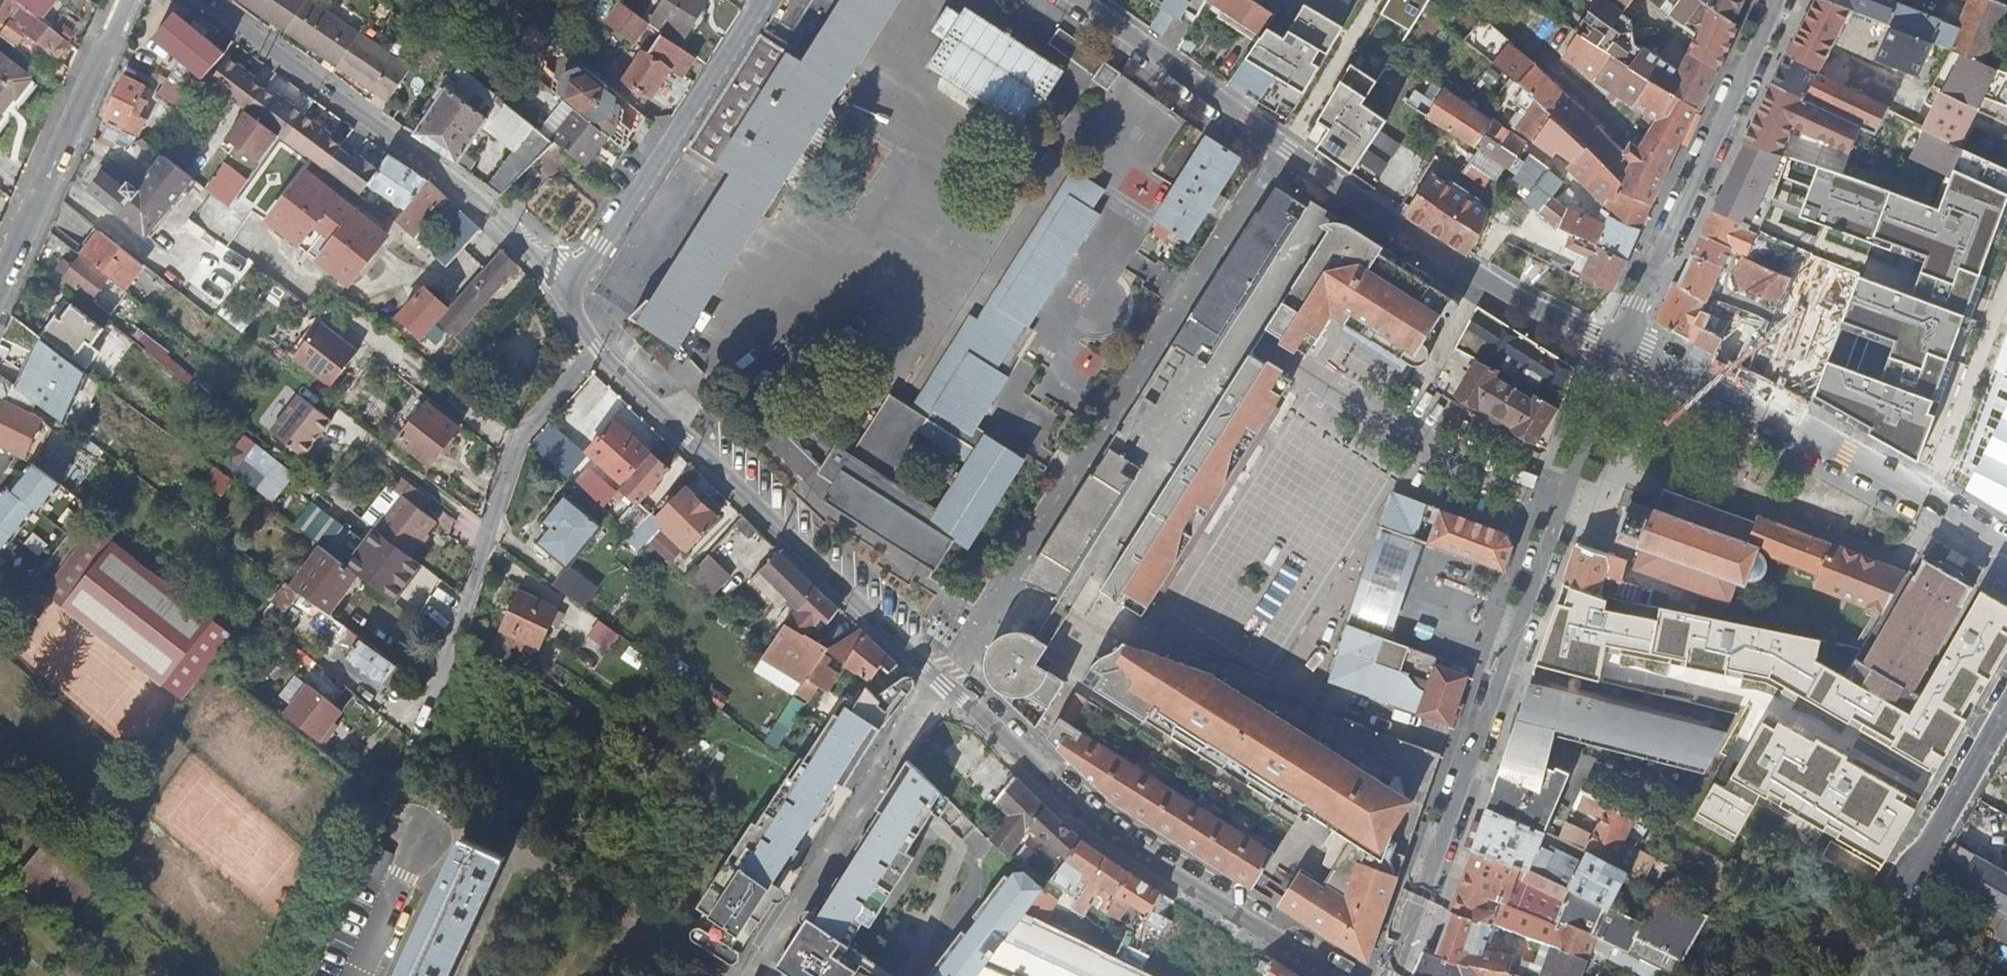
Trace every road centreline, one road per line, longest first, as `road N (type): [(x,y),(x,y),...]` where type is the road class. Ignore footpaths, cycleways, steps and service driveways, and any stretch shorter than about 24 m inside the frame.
road 1 (residential): [(998,598),(1278,143)]
road 2 (residential): [(998,598),(1070,631),(1130,637),(1474,749)]
road 3 (residential): [(1324,975),(1097,831),(941,684)]
road 4 (residential): [(569,304),(553,267),(522,234),(212,0)]
road 5 (residential): [(934,678),(604,355)]
road 6 (tertiary): [(2006,544),(1715,377),(1619,346)]
road 7 (tertiary): [(1474,749),(1619,346)]
road 8 (residential): [(429,710),(522,434),(604,355)]
road 9 (residential): [(1278,143),(1481,277),(1619,346)]
road 10 (tertiary): [(1619,346),(1780,0)]
road 11 (residential): [(569,304),(599,244),(773,0)]
road 12 (residential): [(941,684),(747,975)]
road 13 (residential): [(129,0),(0,283)]
road 14 (residential): [(1082,0),(1278,143)]
road 15 (tertiary): [(1396,975),(1474,749)]
road 16 (residential): [(2006,721),(1919,877)]

